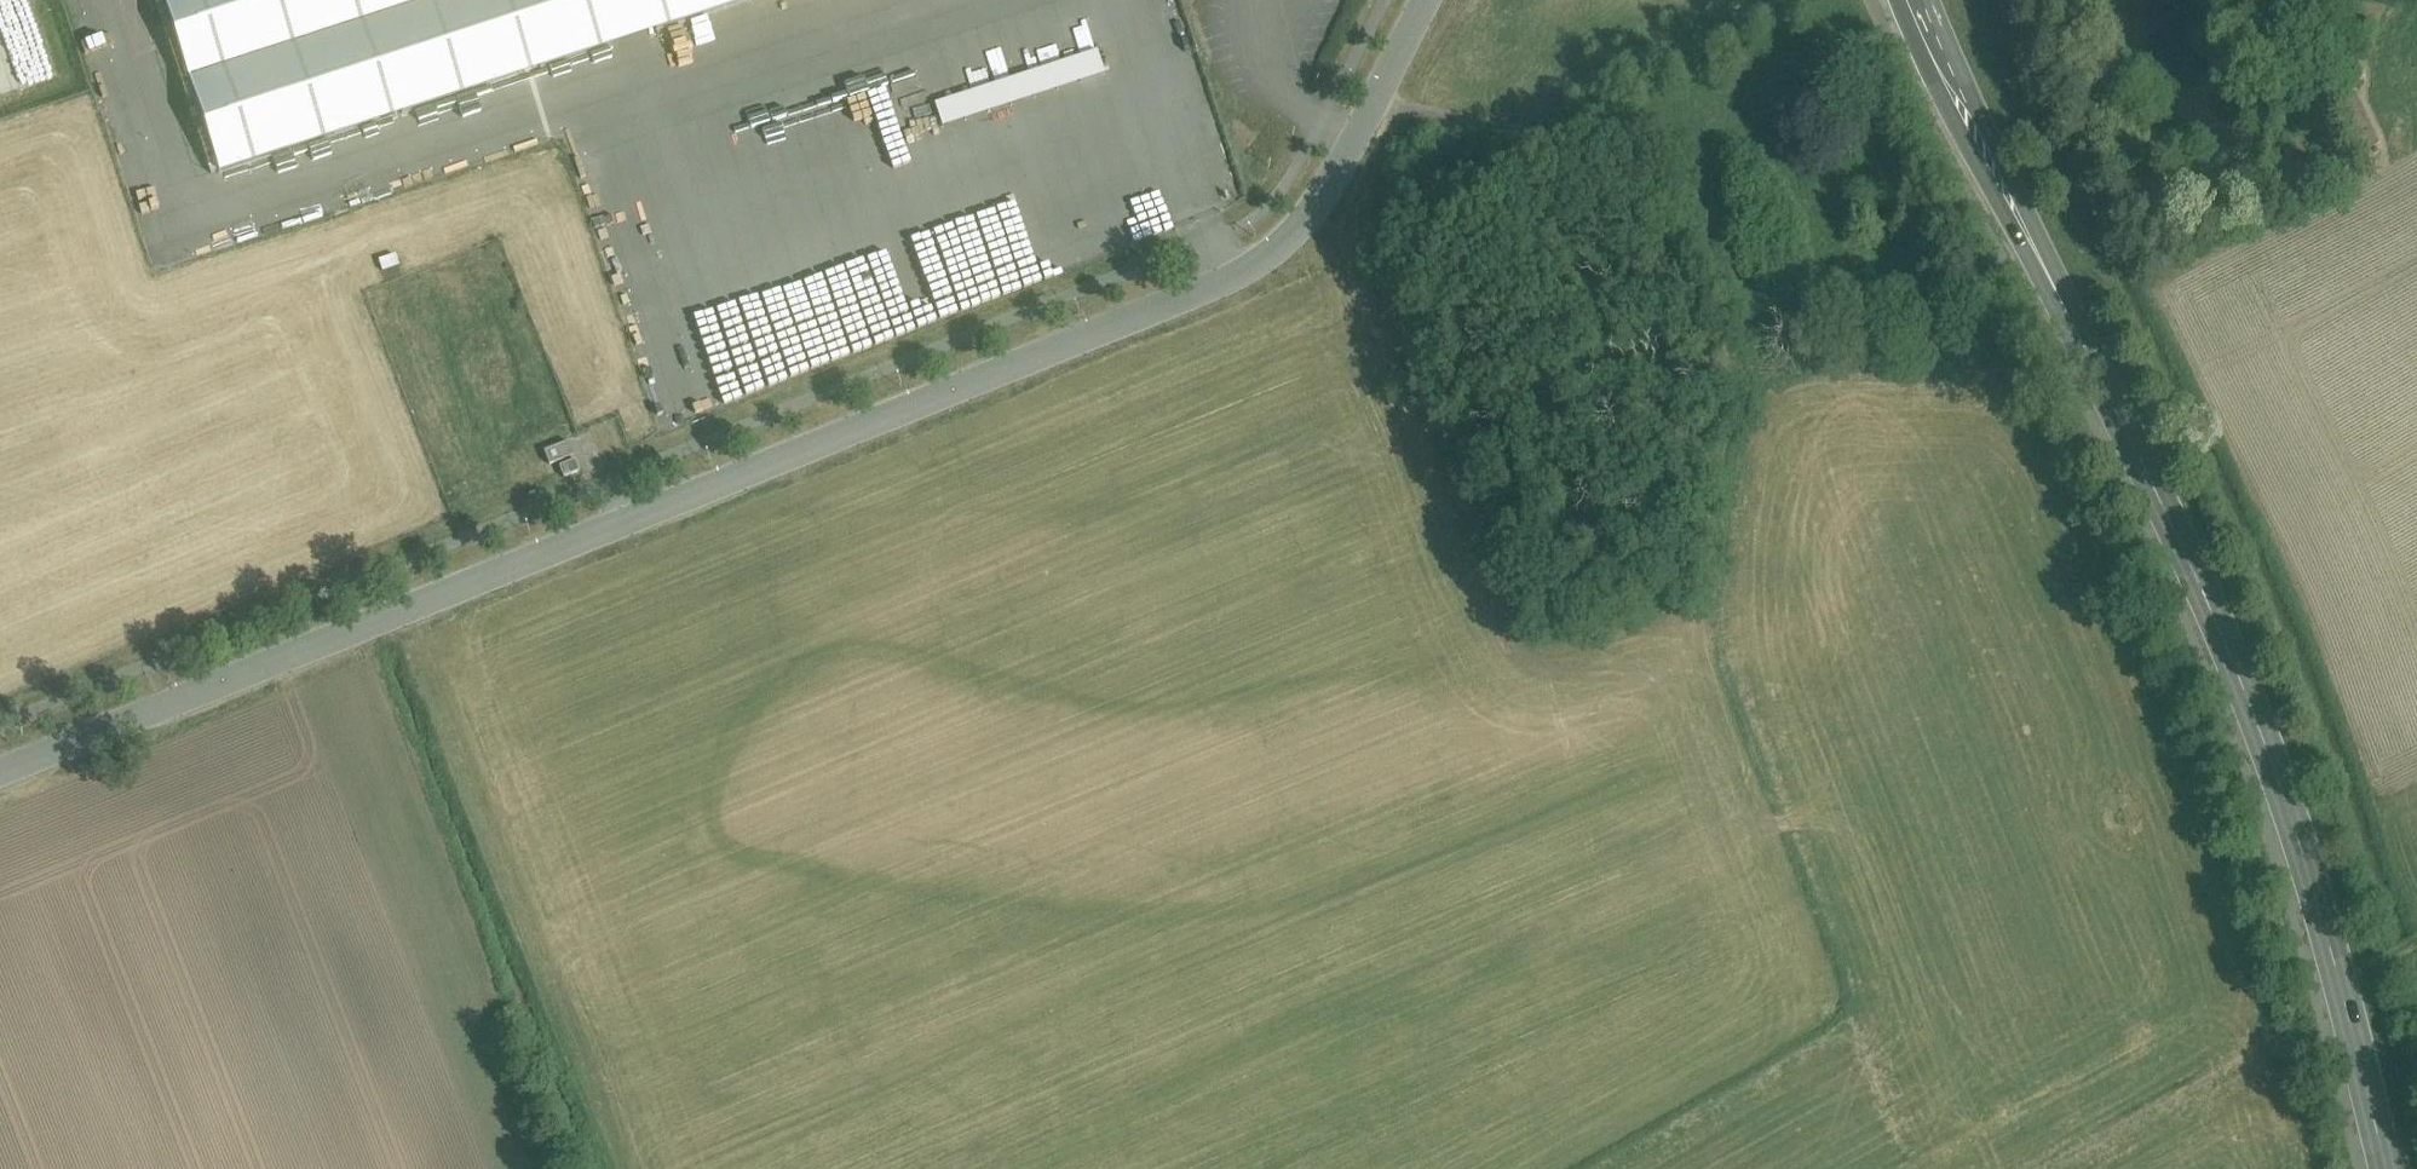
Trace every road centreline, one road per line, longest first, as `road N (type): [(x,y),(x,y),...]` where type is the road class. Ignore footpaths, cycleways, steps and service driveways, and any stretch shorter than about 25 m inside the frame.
road 1 (tertiary): [(0,767),(1222,271),(1294,221),(1425,0)]
road 2 (primary): [(2399,1168),(2256,698),(1920,0)]

